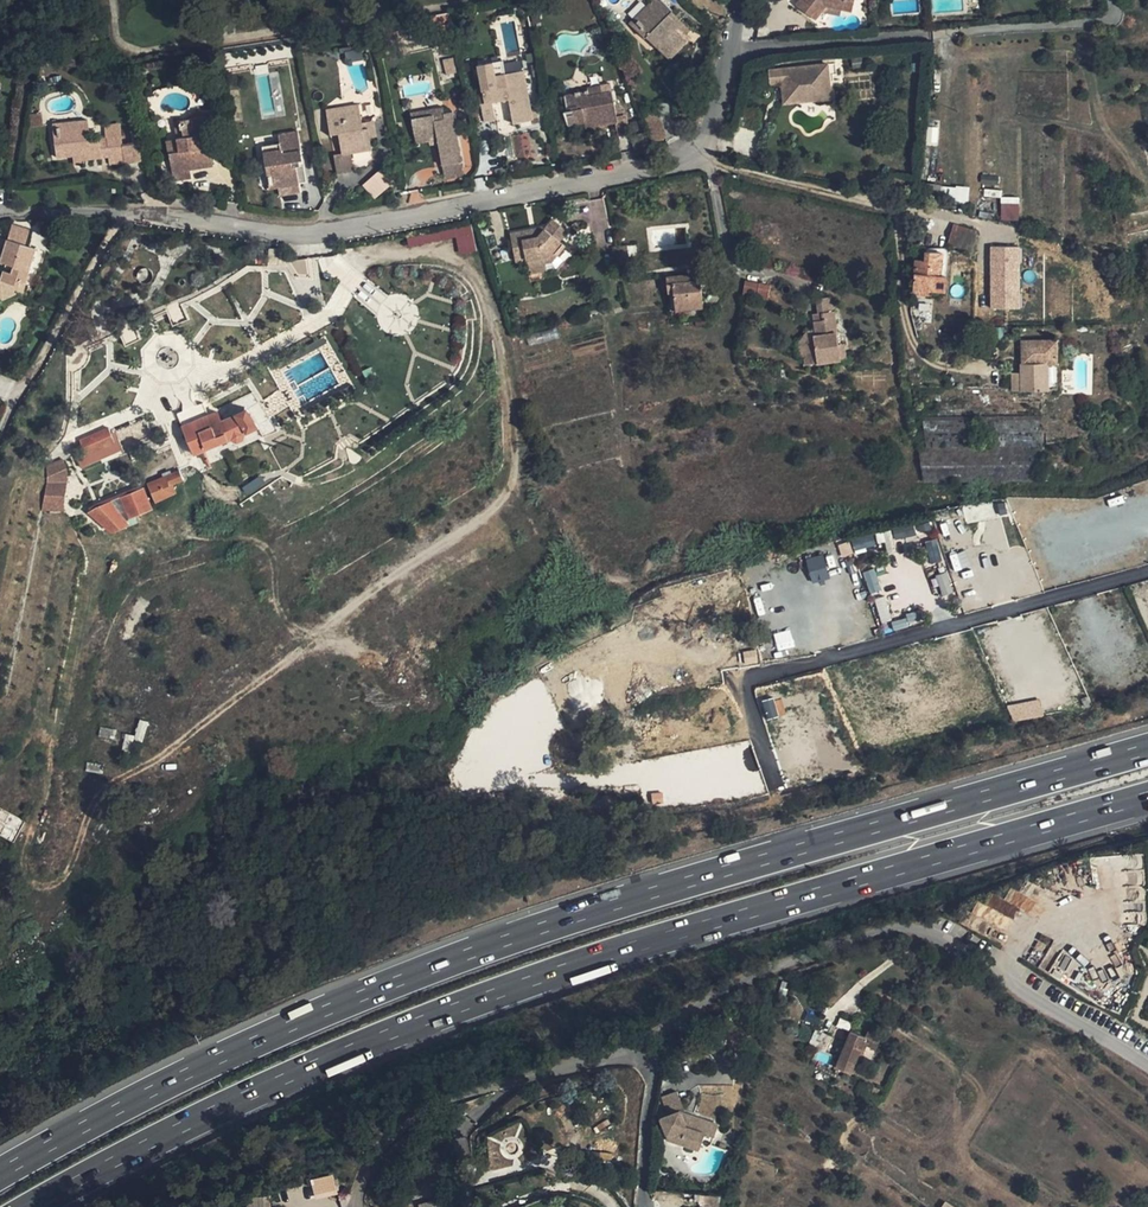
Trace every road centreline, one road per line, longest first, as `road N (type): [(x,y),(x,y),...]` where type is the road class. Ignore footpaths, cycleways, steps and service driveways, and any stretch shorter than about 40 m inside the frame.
road 1 (motorway): [(1147,748),(636,898),(444,964),(199,1069),(0,1173)]
road 2 (motorway): [(31,1206),(213,1109),(486,995),(1147,796)]
road 3 (residential): [(1147,1068),(977,966),(930,928),(898,916),(667,1009),(618,1053),(433,1097),(385,1138),(362,1175),(358,1206)]
road 4 (unclassified): [(0,213),(122,211),(254,230),(347,231),(653,167),(694,147),(718,109),(739,0)]
road 5 (unclassified): [(1147,572),(749,680),(772,781)]

